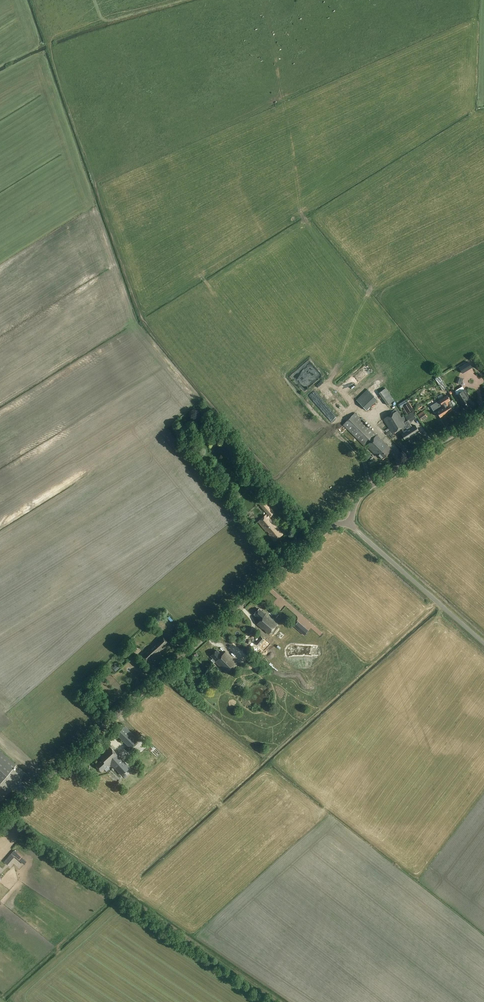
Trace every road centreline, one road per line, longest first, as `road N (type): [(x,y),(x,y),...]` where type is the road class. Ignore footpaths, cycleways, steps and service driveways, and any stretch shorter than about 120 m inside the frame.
road 1 (tertiary): [(0,822),(324,527),(349,524)]
road 2 (unclassified): [(483,643),(349,524)]
road 3 (tertiary): [(349,524),(371,486),(483,415)]

